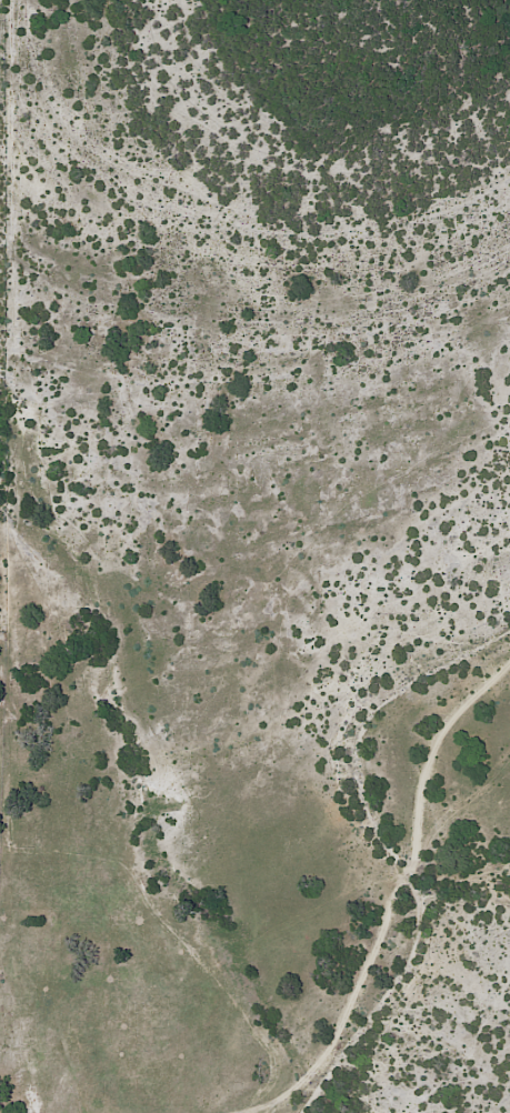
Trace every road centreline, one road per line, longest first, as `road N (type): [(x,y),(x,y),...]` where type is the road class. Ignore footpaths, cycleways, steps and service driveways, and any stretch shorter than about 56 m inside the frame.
road 1 (residential): [(509,671),(447,733),(420,846),(344,1015),(278,1112)]

